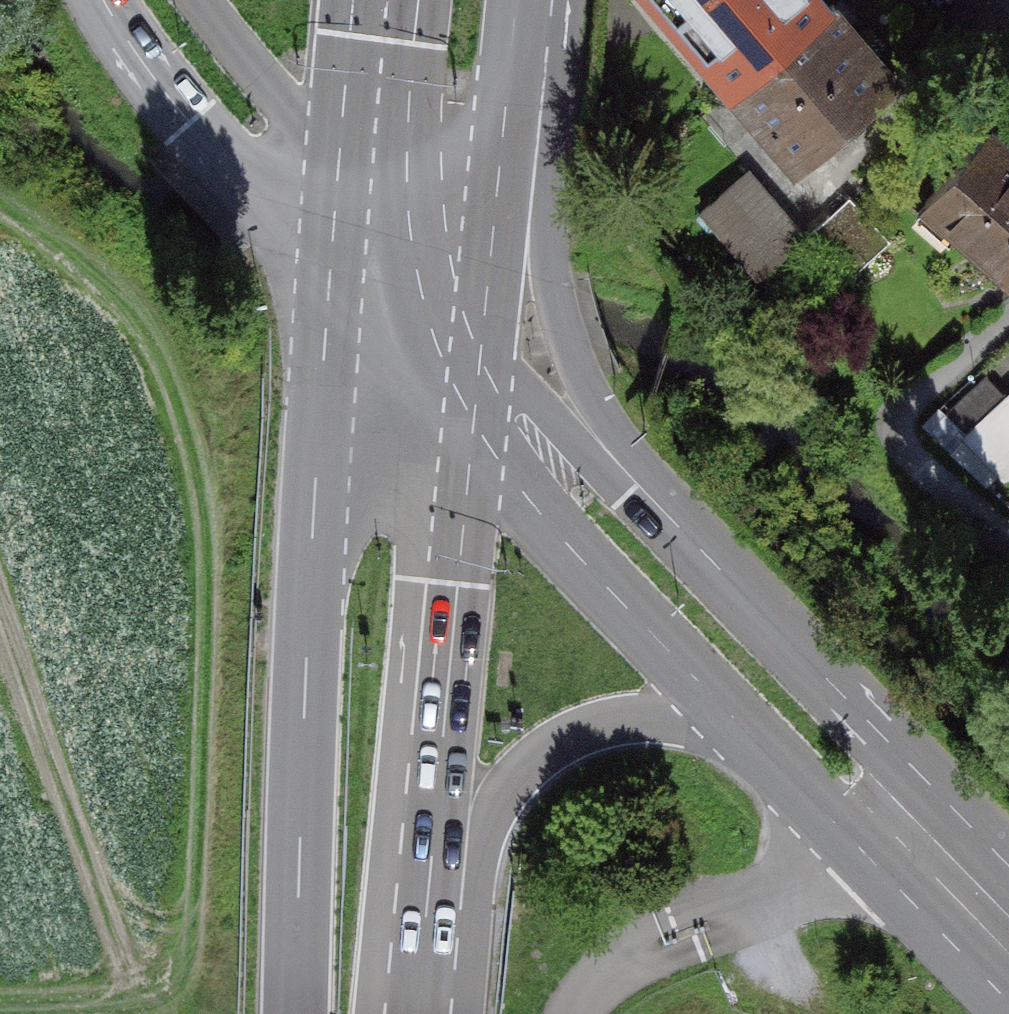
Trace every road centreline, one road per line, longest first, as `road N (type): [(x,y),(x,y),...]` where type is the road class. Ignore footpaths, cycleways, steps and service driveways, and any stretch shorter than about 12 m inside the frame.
road 1 (motorway): [(320,411),(296,1013)]
road 2 (tertiary): [(1008,868),(656,502)]
road 3 (tertiary): [(656,502),(571,353),(504,136)]
road 4 (tertiary): [(731,716),(1008,998)]
road 5 (motorway): [(428,902),(515,778),(571,735),(630,719),(731,716)]
road 6 (tertiary): [(475,434),(731,716)]
road 7 (motorway): [(428,902),(462,533)]
road 8 (residential): [(364,191),(201,0)]
road 9 (tertiary): [(656,502),(482,336)]
road 10 (residential): [(103,0),(226,163)]
road 11 (primary): [(482,336),(504,136)]
road 12 (primary): [(385,0),(364,191)]
road 13 (residential): [(482,336),(364,191)]
road 14 (residential): [(226,163),(345,286)]
road 15 (residential): [(364,191),(504,136)]
road 16 (residential): [(226,163),(364,191)]
road 17 (primary): [(504,136),(517,0)]
road 18 (primary): [(345,286),(320,411)]

